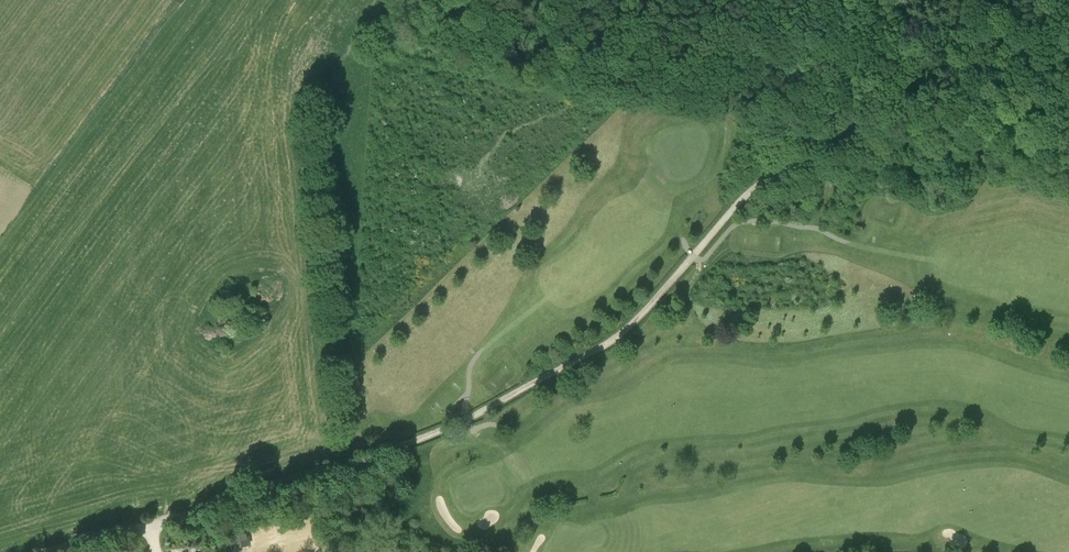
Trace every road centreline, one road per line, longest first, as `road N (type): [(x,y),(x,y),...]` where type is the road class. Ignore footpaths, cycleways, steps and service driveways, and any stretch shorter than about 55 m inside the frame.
road 1 (track): [(985,137),(886,124),(814,146),(740,200),(640,315),(590,354),(411,442),(178,516)]
road 2 (track): [(178,516),(41,551)]

